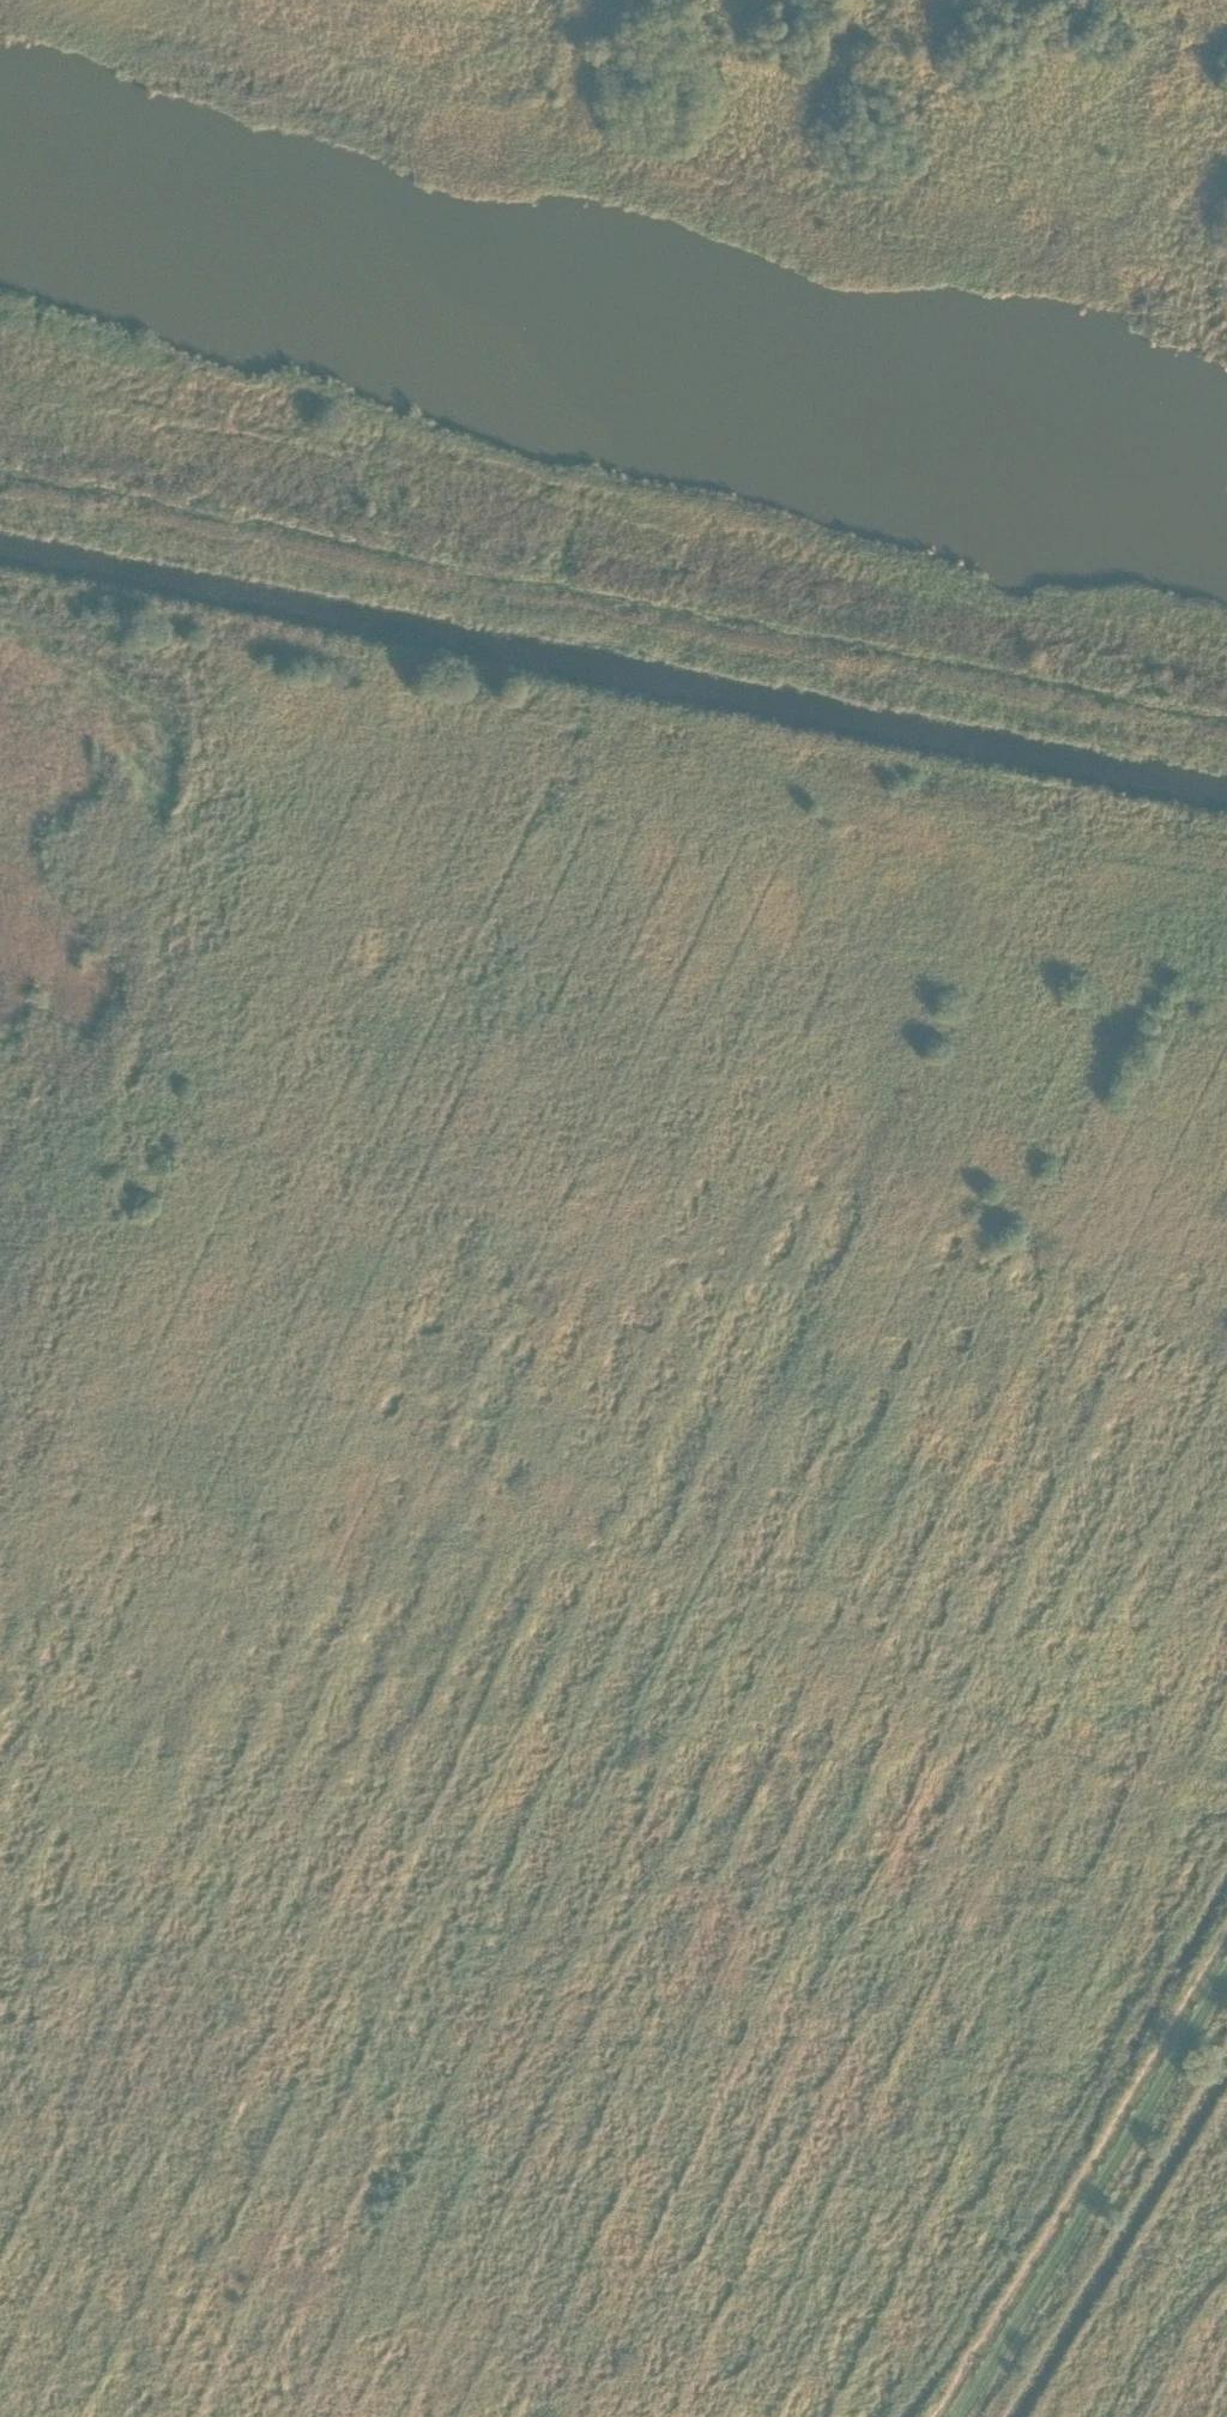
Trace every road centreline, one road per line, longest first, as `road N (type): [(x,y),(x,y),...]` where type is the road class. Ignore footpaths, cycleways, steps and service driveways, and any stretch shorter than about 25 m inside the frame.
road 1 (track): [(954,2416),(1226,1966)]

